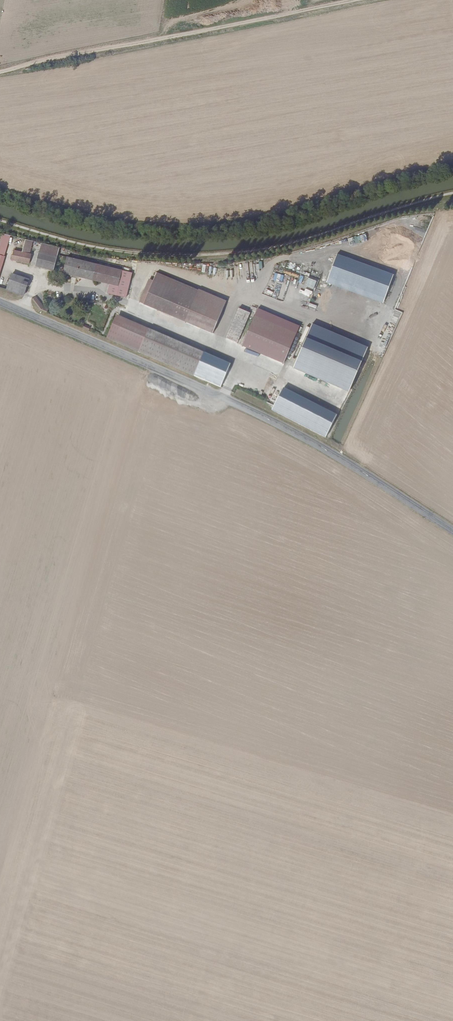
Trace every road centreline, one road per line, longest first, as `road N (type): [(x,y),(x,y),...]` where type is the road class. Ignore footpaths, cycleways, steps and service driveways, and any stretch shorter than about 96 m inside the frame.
road 1 (tertiary): [(0,302),(305,438),(452,532)]
road 2 (track): [(0,72),(360,0)]

